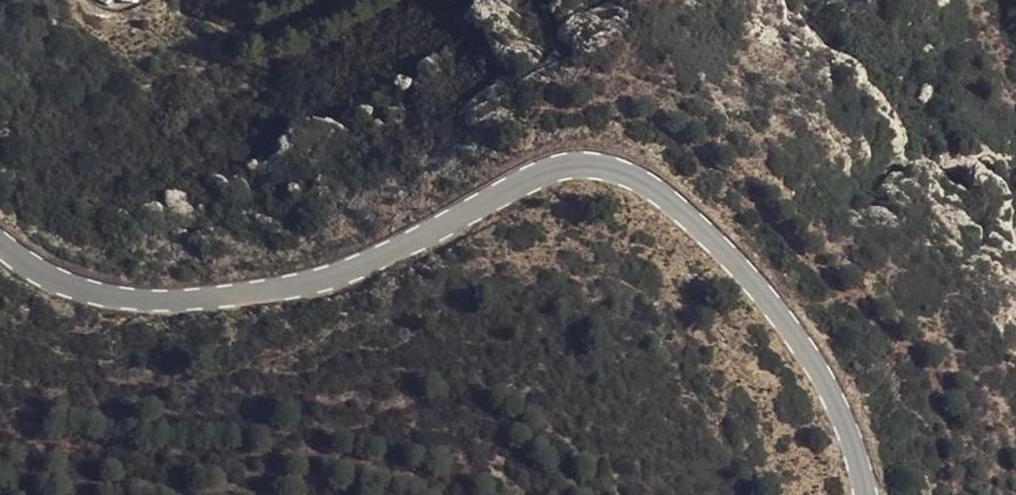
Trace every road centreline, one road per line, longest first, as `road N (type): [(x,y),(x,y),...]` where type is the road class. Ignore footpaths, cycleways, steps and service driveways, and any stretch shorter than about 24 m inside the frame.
road 1 (tertiary): [(0,244),(47,275),(104,293),(162,299),(254,291),(363,263),(540,173),(607,166),(678,207),(780,317),(829,391),(864,494)]

